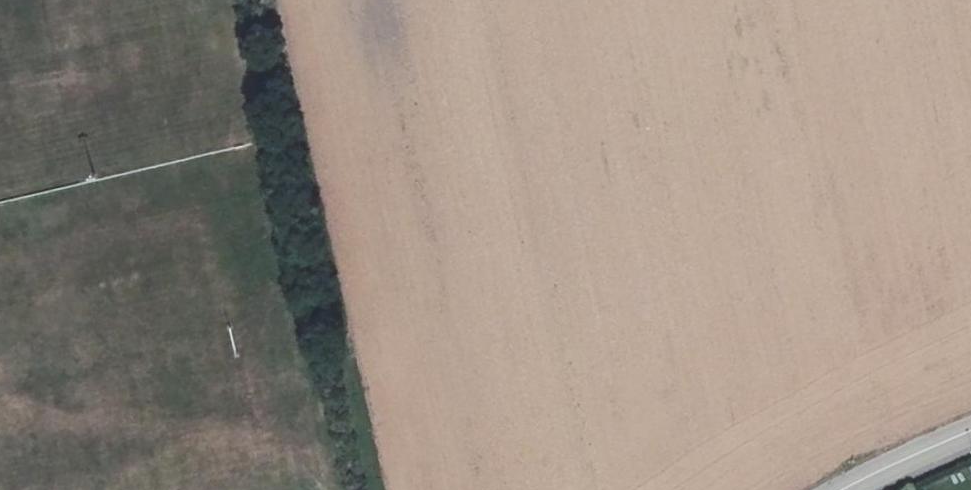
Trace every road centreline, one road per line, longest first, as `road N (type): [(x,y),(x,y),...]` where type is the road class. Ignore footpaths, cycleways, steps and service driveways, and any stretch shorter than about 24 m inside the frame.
road 1 (unclassified): [(970,429),(838,489)]

